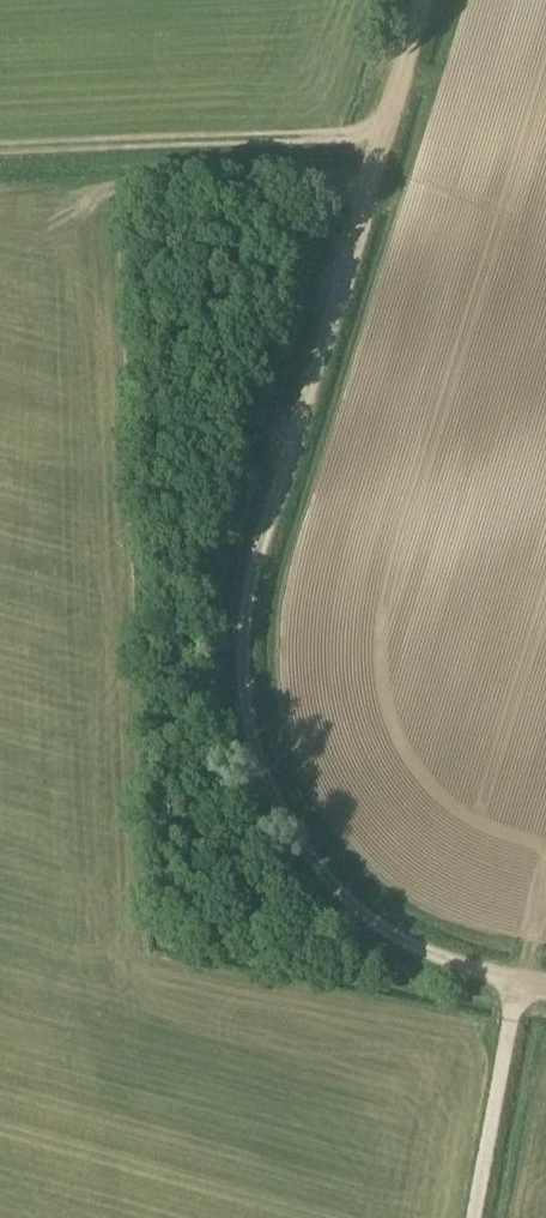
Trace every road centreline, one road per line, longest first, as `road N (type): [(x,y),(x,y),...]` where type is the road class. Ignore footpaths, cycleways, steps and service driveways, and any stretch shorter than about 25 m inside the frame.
road 1 (track): [(545,987),(428,953),(351,900),(284,814),(247,710),(249,585),(425,0)]
road 2 (track): [(0,157),(383,142)]
road 3 (track): [(517,982),(474,1217)]

